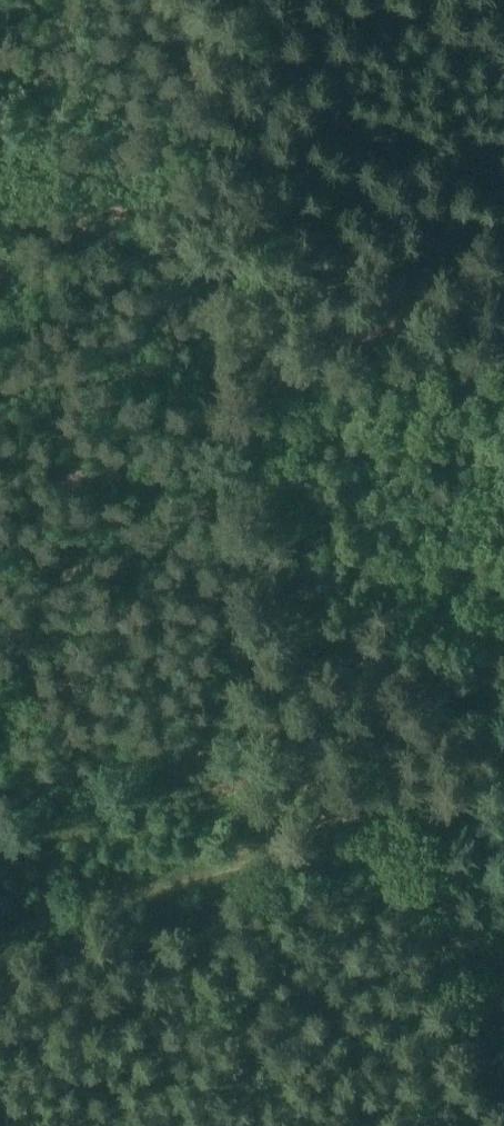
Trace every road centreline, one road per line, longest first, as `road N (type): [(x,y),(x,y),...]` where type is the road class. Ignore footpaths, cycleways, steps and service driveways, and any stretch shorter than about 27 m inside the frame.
road 1 (track): [(503,322),(0,388)]
road 2 (track): [(0,932),(433,826)]
road 3 (track): [(503,1067),(449,909),(433,826),(503,808)]

